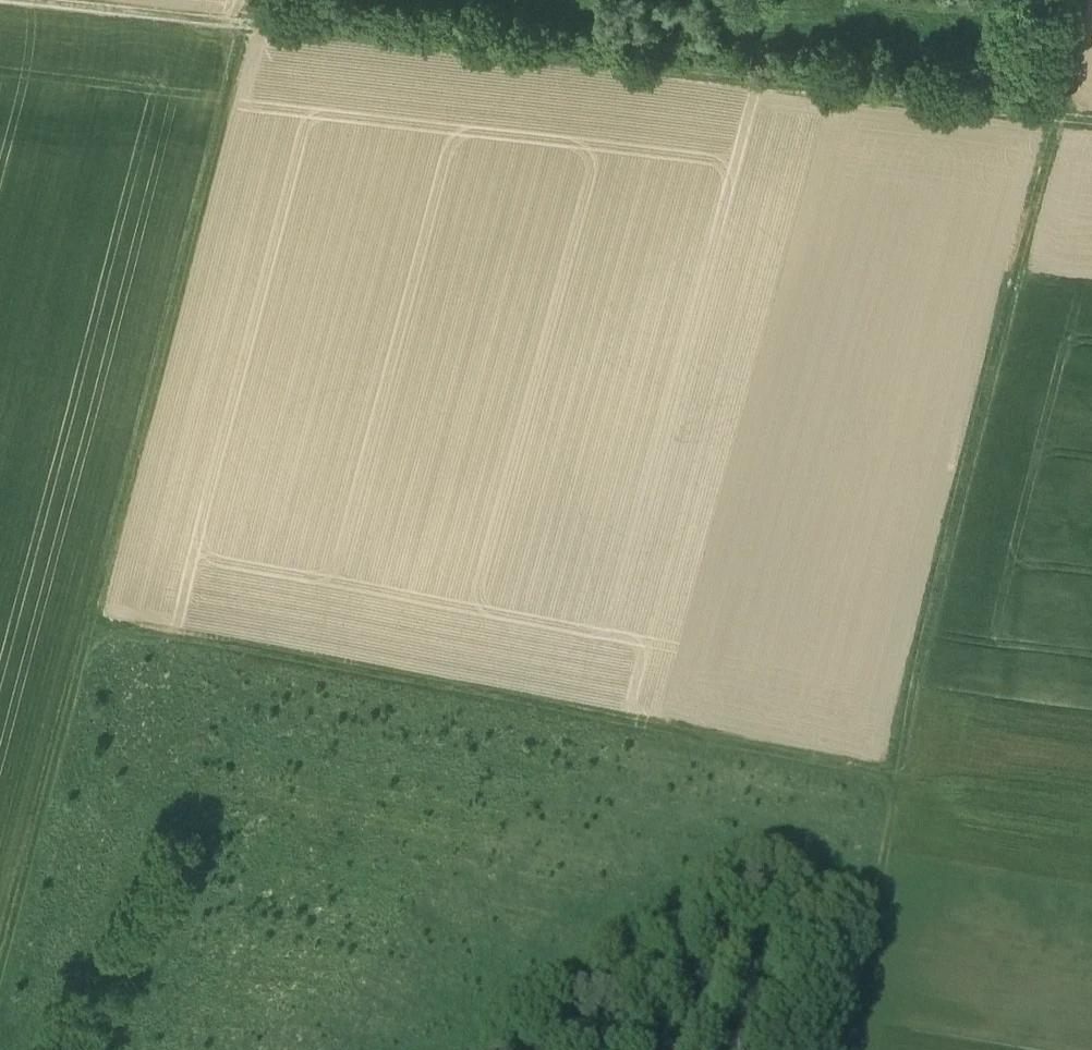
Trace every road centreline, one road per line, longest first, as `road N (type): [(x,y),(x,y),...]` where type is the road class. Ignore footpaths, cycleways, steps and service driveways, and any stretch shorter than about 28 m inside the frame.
road 1 (track): [(255,40),(0,1012)]
road 2 (track): [(1072,132),(948,578),(907,814),(851,1049)]
road 3 (track): [(96,635),(910,789)]
road 4 (track): [(255,40),(1072,132)]
road 5 (track): [(0,12),(255,40)]

